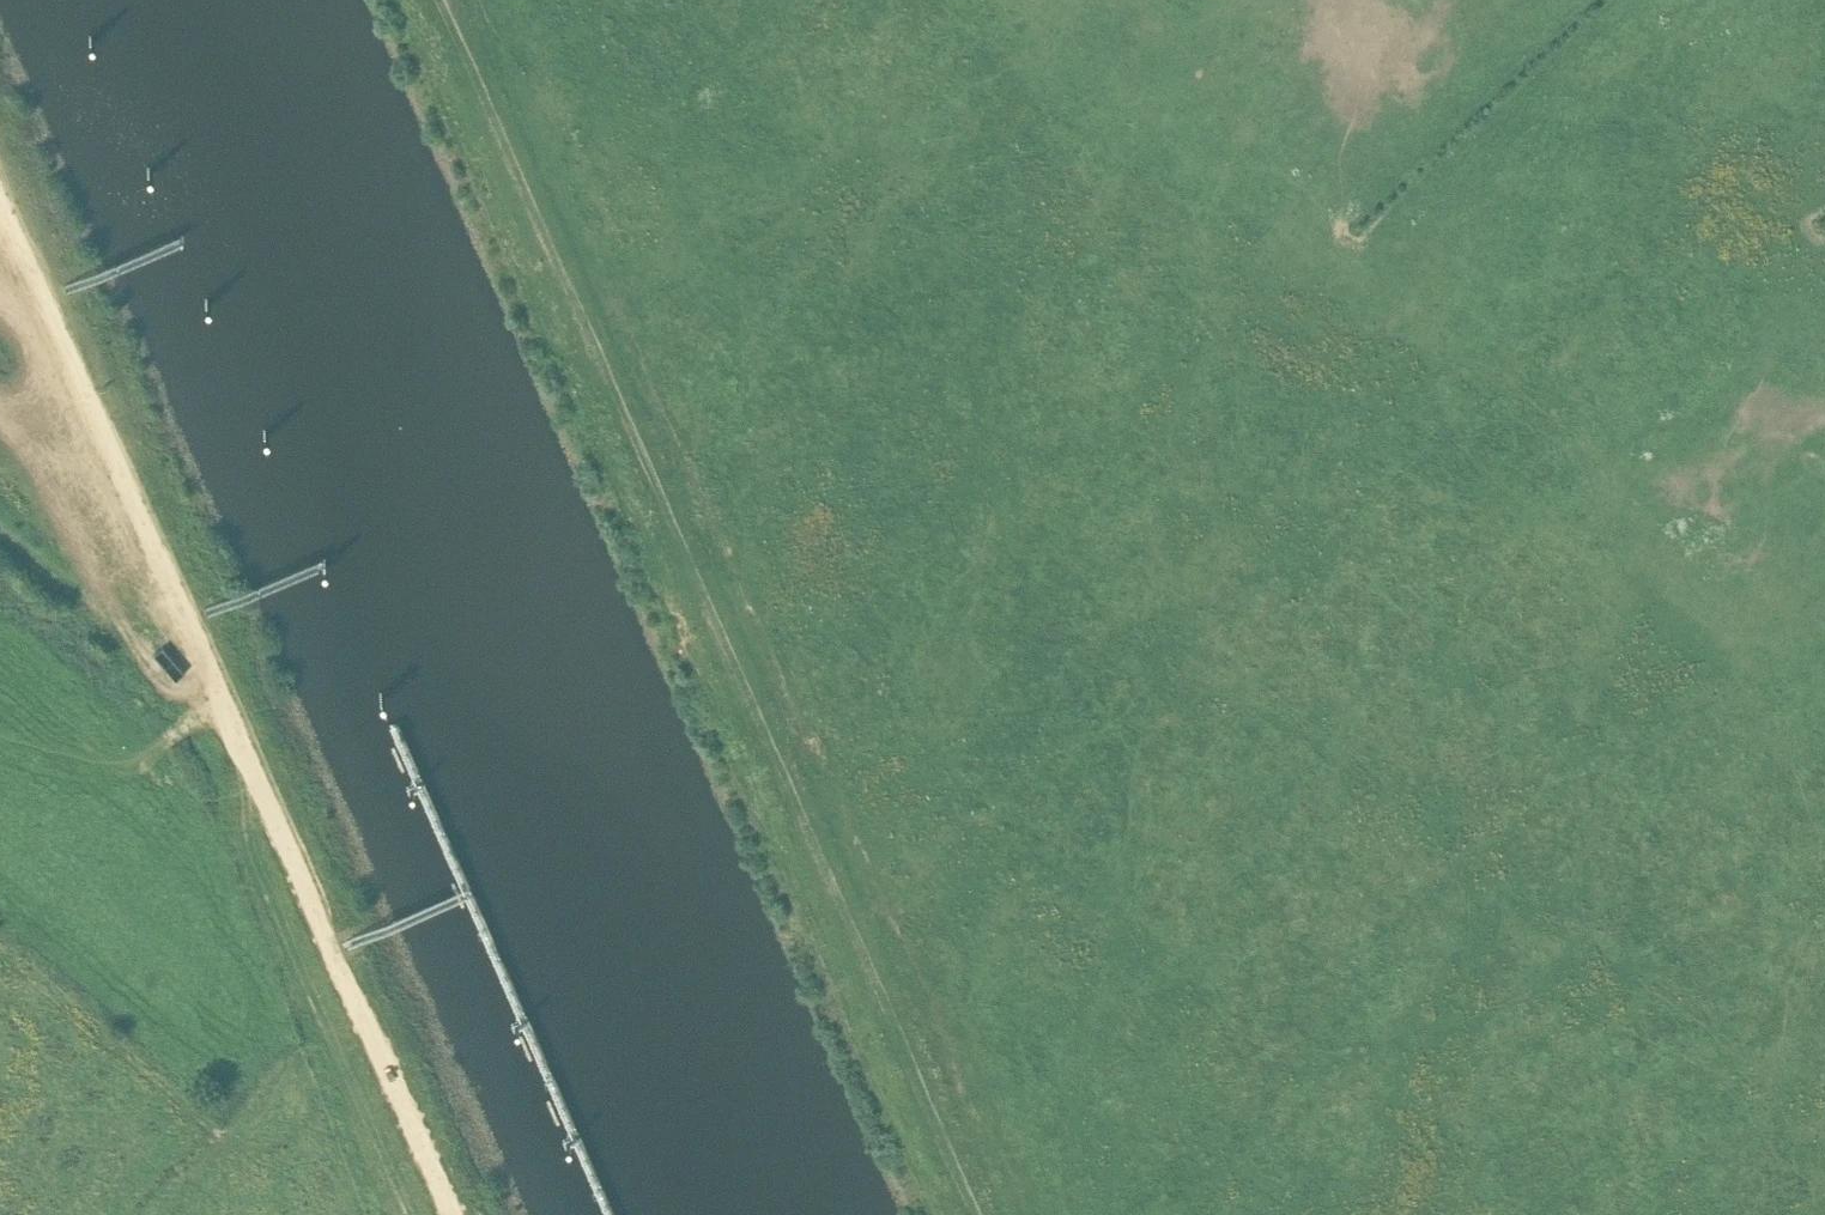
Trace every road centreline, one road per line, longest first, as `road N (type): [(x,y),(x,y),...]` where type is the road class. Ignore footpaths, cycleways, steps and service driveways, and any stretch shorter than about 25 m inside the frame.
road 1 (track): [(235,728),(0,196)]
road 2 (track): [(450,1214),(235,728)]

